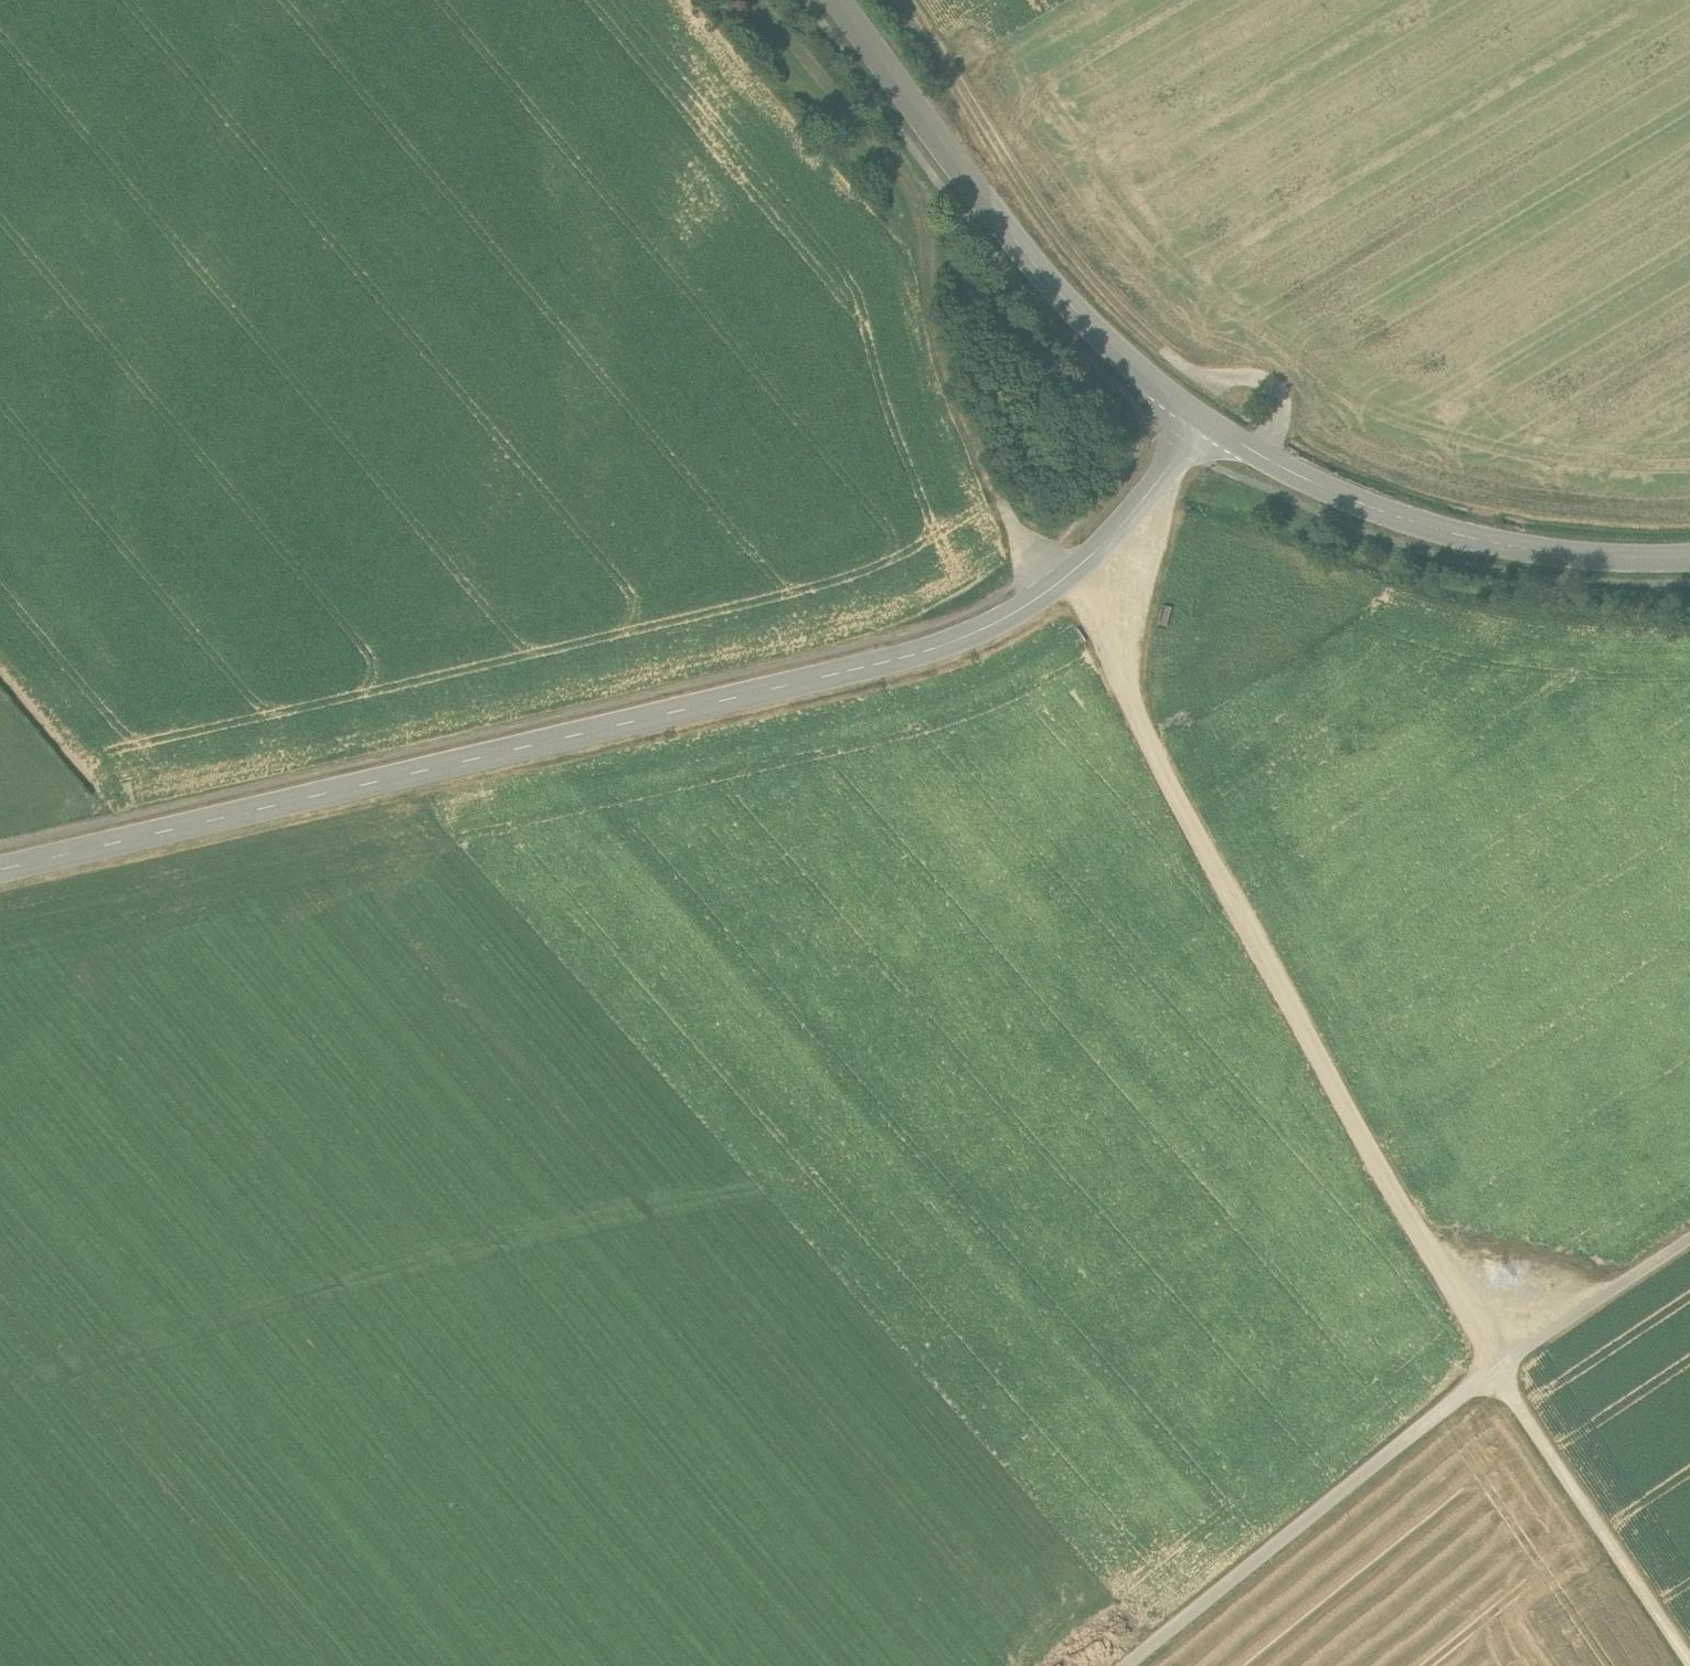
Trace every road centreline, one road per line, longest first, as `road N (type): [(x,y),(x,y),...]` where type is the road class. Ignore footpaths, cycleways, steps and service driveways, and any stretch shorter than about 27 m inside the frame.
road 1 (unclassified): [(1204,423),(1103,544),(1016,612),(942,647),(0,869)]
road 2 (track): [(1689,1663),(1497,1377),(1178,800),(1092,620),(1059,581)]
road 3 (track): [(1689,1247),(1363,1467),(1116,1665)]
road 4 (track): [(755,0),(902,176),(919,210),(938,365),(1018,537),(1059,581)]
road 5 (unclassified): [(1204,423),(1147,381),(1032,264),(837,0)]
road 6 (unclassified): [(1689,560),(1562,556),(1430,532),(1280,468),(1204,423)]

